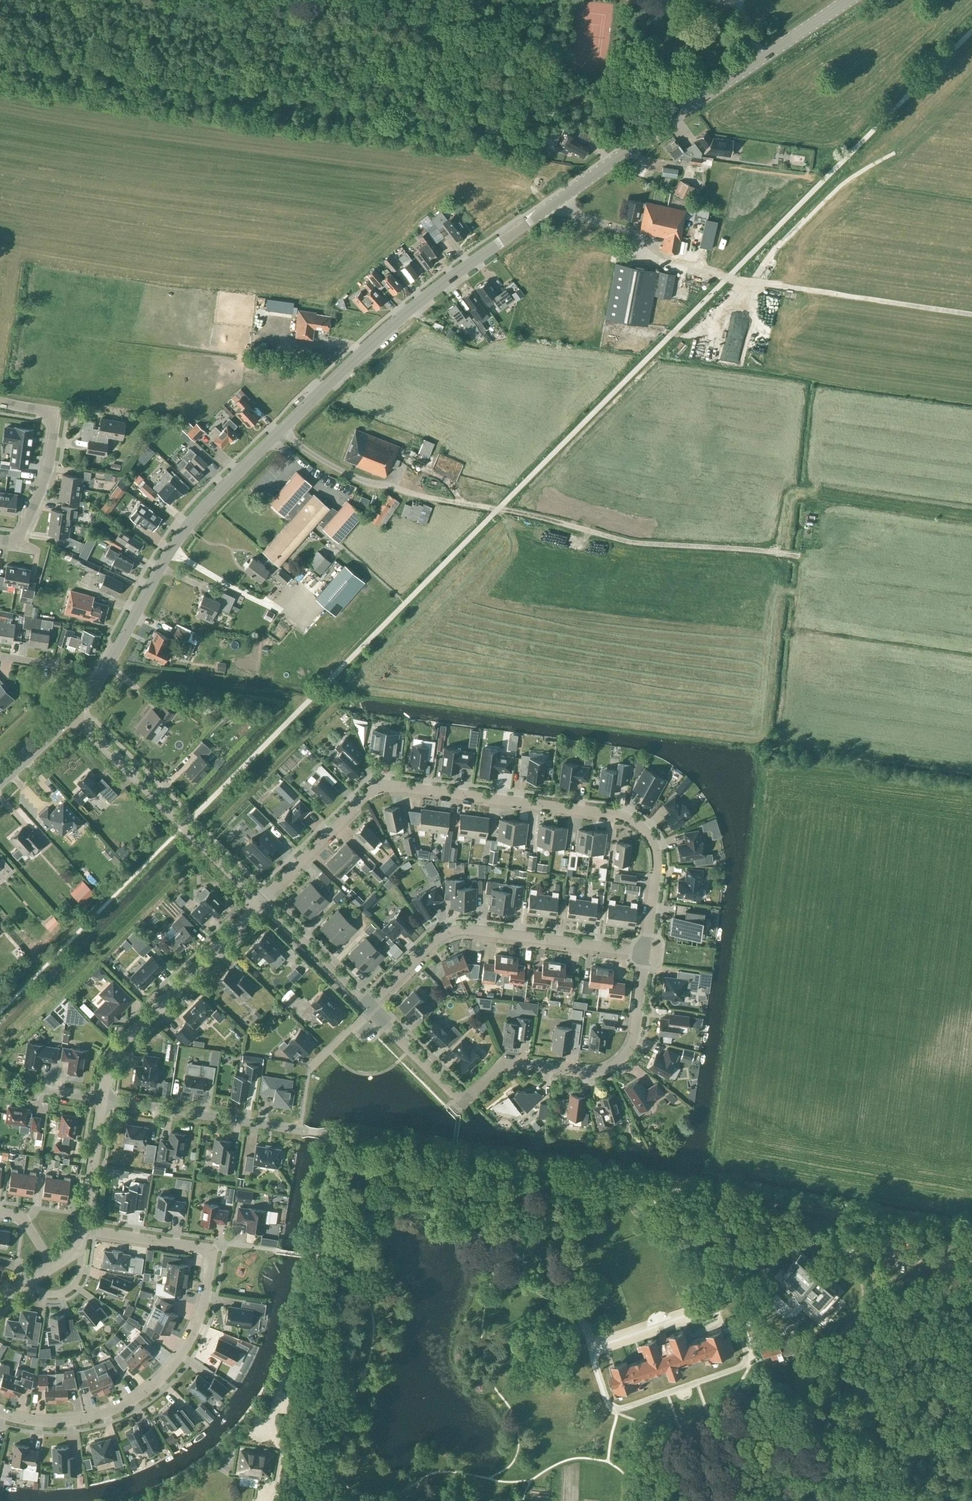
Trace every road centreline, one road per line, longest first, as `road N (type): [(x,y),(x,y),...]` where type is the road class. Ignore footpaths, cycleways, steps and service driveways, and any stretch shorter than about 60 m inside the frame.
road 1 (tertiary): [(73,714),(178,539),(219,490),(402,315),(849,0)]
road 2 (unclassified): [(971,1236),(318,1132)]
road 3 (residential): [(647,953),(653,845),(630,819),(582,810),(384,787),(365,796),(262,902)]
road 4 (residential): [(0,1413),(59,1423),(108,1413),(156,1385),(196,1330),(214,1250),(84,1229)]
road 5 (track): [(971,314),(659,260),(624,230),(571,211),(562,197)]
road 6 (residential): [(369,1007),(465,1102),(509,1065),(589,1072),(625,1058),(636,1037),(647,953)]
road 7 (residential): [(647,953),(465,929),(436,940),(369,1007)]
road 8 (track): [(800,555),(634,542),(498,508)]
road 9 (unclassified): [(262,902),(73,714)]
road 10 (residential): [(103,1099),(124,1041),(262,902)]
road 11 (residential): [(318,1132),(103,1099)]
road 12 (residential): [(0,538),(27,523),(48,479),(55,427),(44,405),(0,398)]
road 13 (residential): [(262,902),(369,1007)]
road 14 (residential): [(84,1229),(103,1099)]

